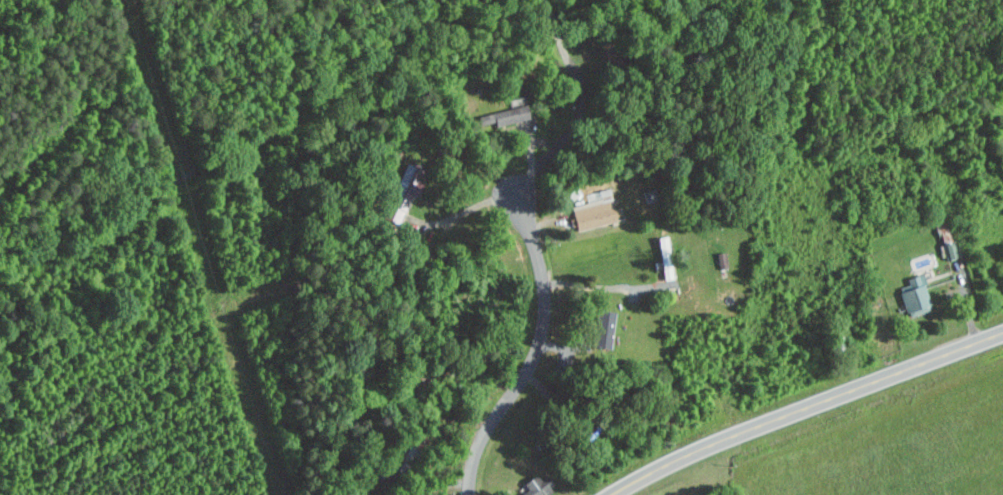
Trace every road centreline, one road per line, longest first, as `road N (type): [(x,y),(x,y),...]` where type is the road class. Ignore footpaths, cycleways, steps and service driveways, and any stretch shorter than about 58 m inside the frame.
road 1 (primary): [(1002,331),(722,441),(616,494)]
road 2 (residential): [(468,494),(478,445),(535,359),(540,332)]
road 3 (residential): [(540,332),(543,274),(519,200)]

